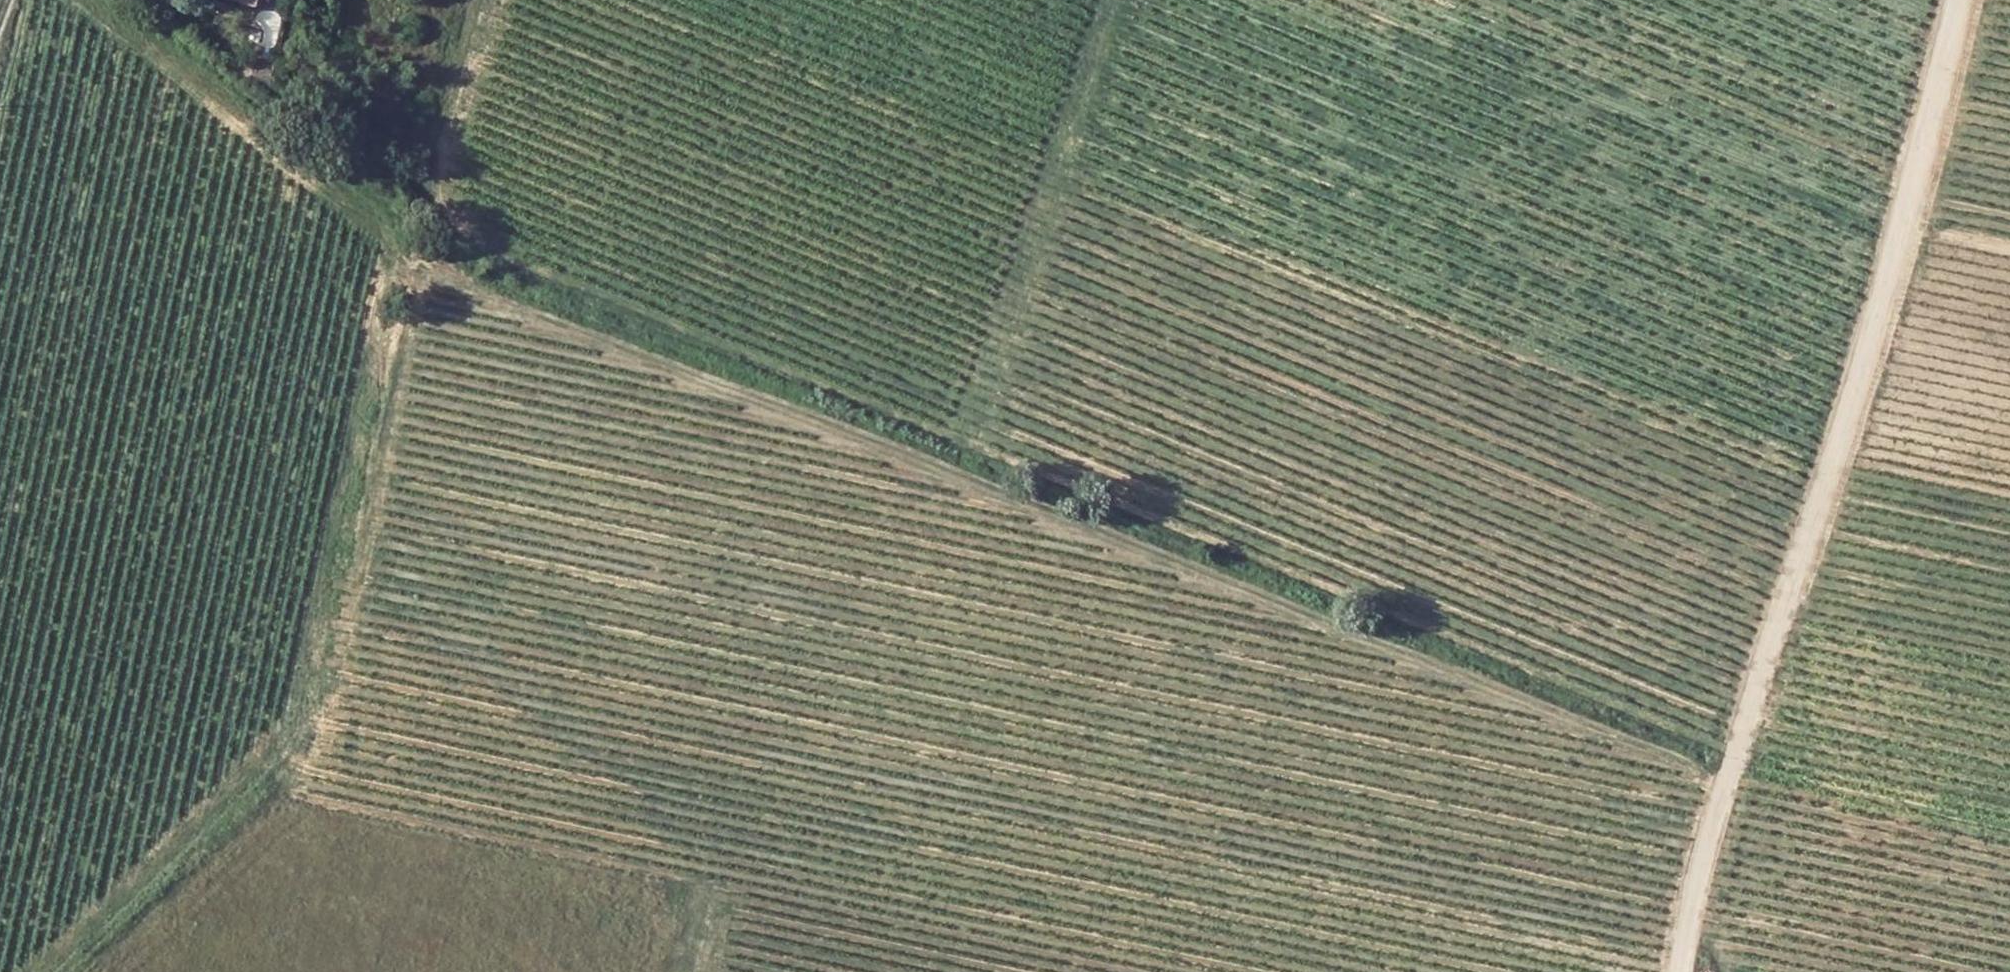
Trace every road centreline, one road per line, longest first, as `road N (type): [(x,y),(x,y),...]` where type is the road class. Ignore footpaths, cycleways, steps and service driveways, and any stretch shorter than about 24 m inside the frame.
road 1 (unclassified): [(1690,971),(1955,0)]

